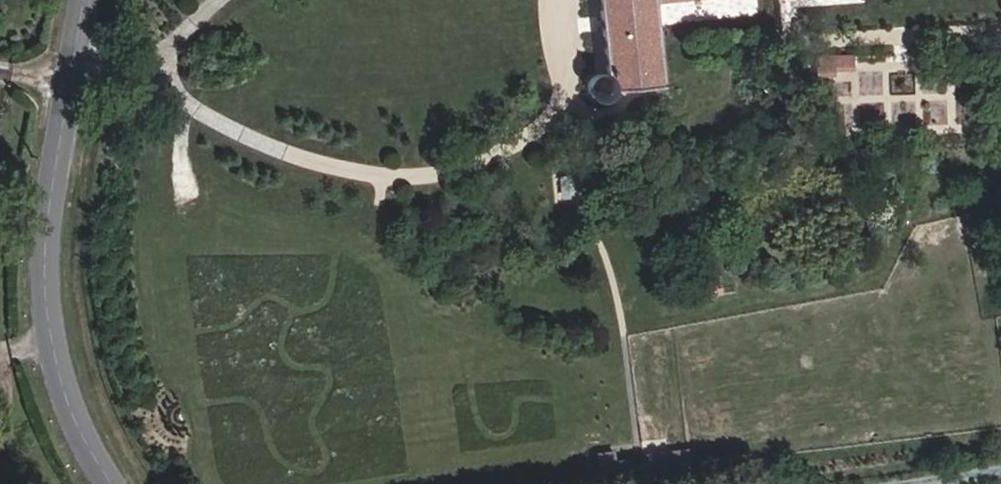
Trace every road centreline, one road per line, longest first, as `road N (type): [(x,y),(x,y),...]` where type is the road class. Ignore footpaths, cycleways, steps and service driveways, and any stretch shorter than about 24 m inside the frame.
road 1 (tertiary): [(141,483),(106,430),(61,288),(67,149),(90,0)]

